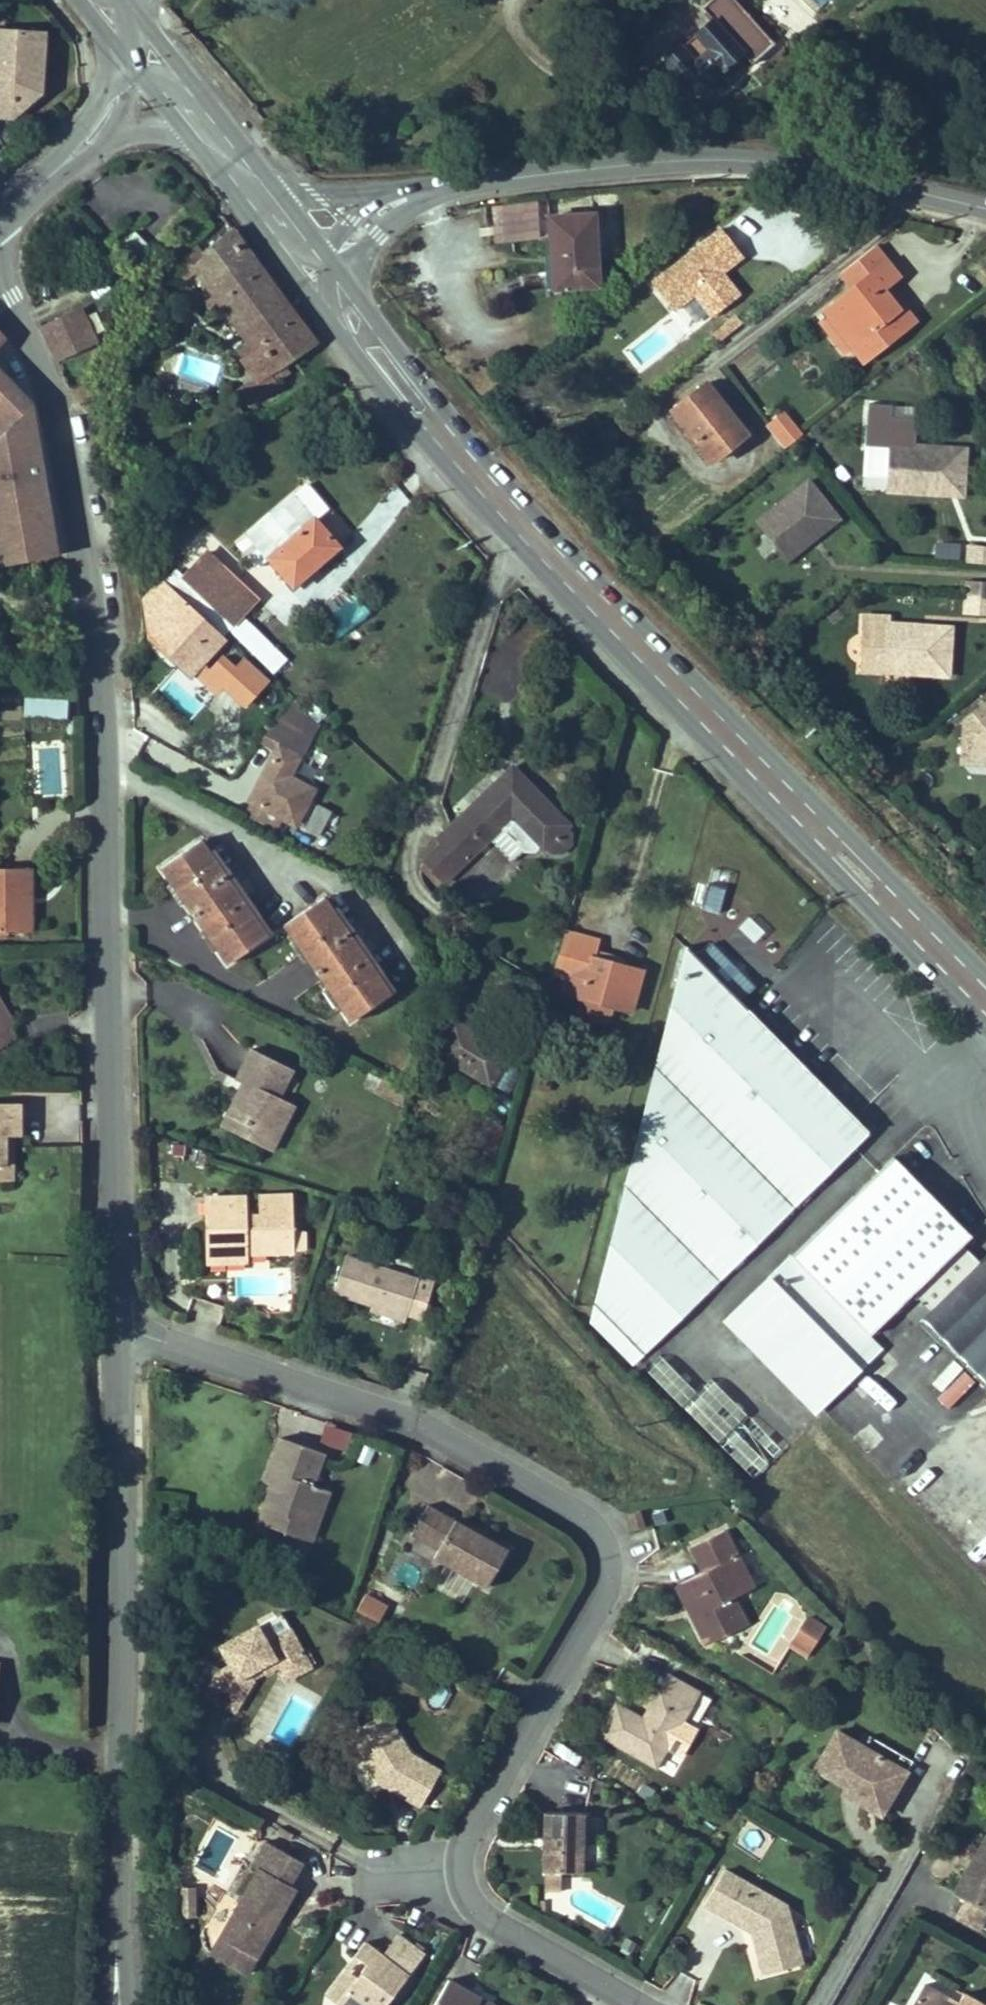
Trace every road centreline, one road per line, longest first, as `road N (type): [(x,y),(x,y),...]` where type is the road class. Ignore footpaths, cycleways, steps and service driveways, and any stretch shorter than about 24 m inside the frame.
road 1 (tertiary): [(0,288),(48,407),(95,654),(114,1314)]
road 2 (residential): [(114,1314),(412,1416),(578,1504),(601,1532),(603,1577),(465,1821),(456,1874)]
road 3 (primary): [(985,972),(497,470),(365,304)]
road 4 (tertiary): [(114,1314),(107,2004)]
road 5 (primary): [(506,534),(985,1023)]
road 6 (tertiary): [(453,185),(724,160),(904,181),(985,200)]
road 7 (residential): [(420,816),(506,534)]
road 8 (primary): [(320,307),(506,534)]
road 9 (residential): [(456,1874),(487,1915),(650,2004)]
road 10 (primary): [(198,153),(320,307)]
road 11 (tertiary): [(198,153),(239,173),(299,247),(326,256)]
road 12 (primary): [(273,184),(194,86)]

